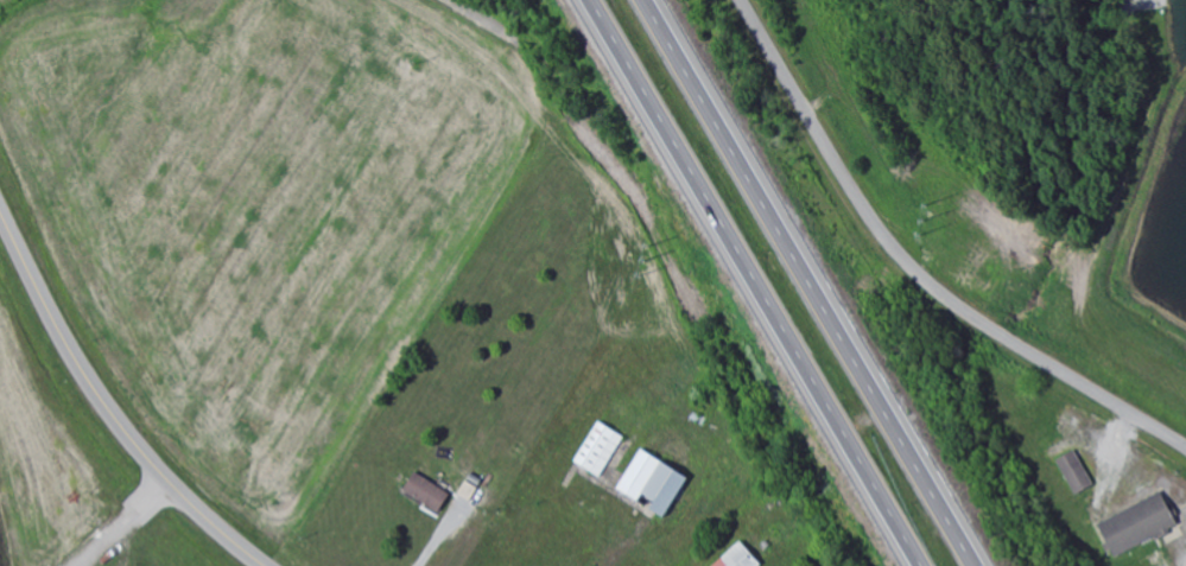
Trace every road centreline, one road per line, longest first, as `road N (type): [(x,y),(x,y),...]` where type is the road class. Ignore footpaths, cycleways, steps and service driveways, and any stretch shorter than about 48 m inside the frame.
road 1 (motorway): [(590,0),(920,565)]
road 2 (motorway): [(974,565),(645,0)]
road 3 (tertiary): [(1185,445),(971,312),(894,249),(741,0)]
road 4 (secondary): [(262,565),(165,479),(109,412),(0,214)]

